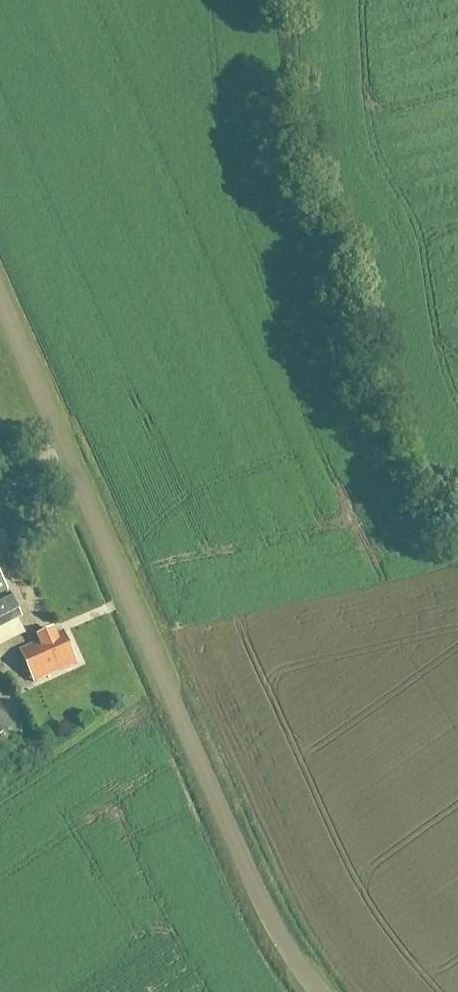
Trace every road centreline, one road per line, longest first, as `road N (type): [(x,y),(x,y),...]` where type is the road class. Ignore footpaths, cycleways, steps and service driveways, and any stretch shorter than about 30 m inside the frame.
road 1 (unclassified): [(323,991),(292,956),(264,903),(0,302)]

